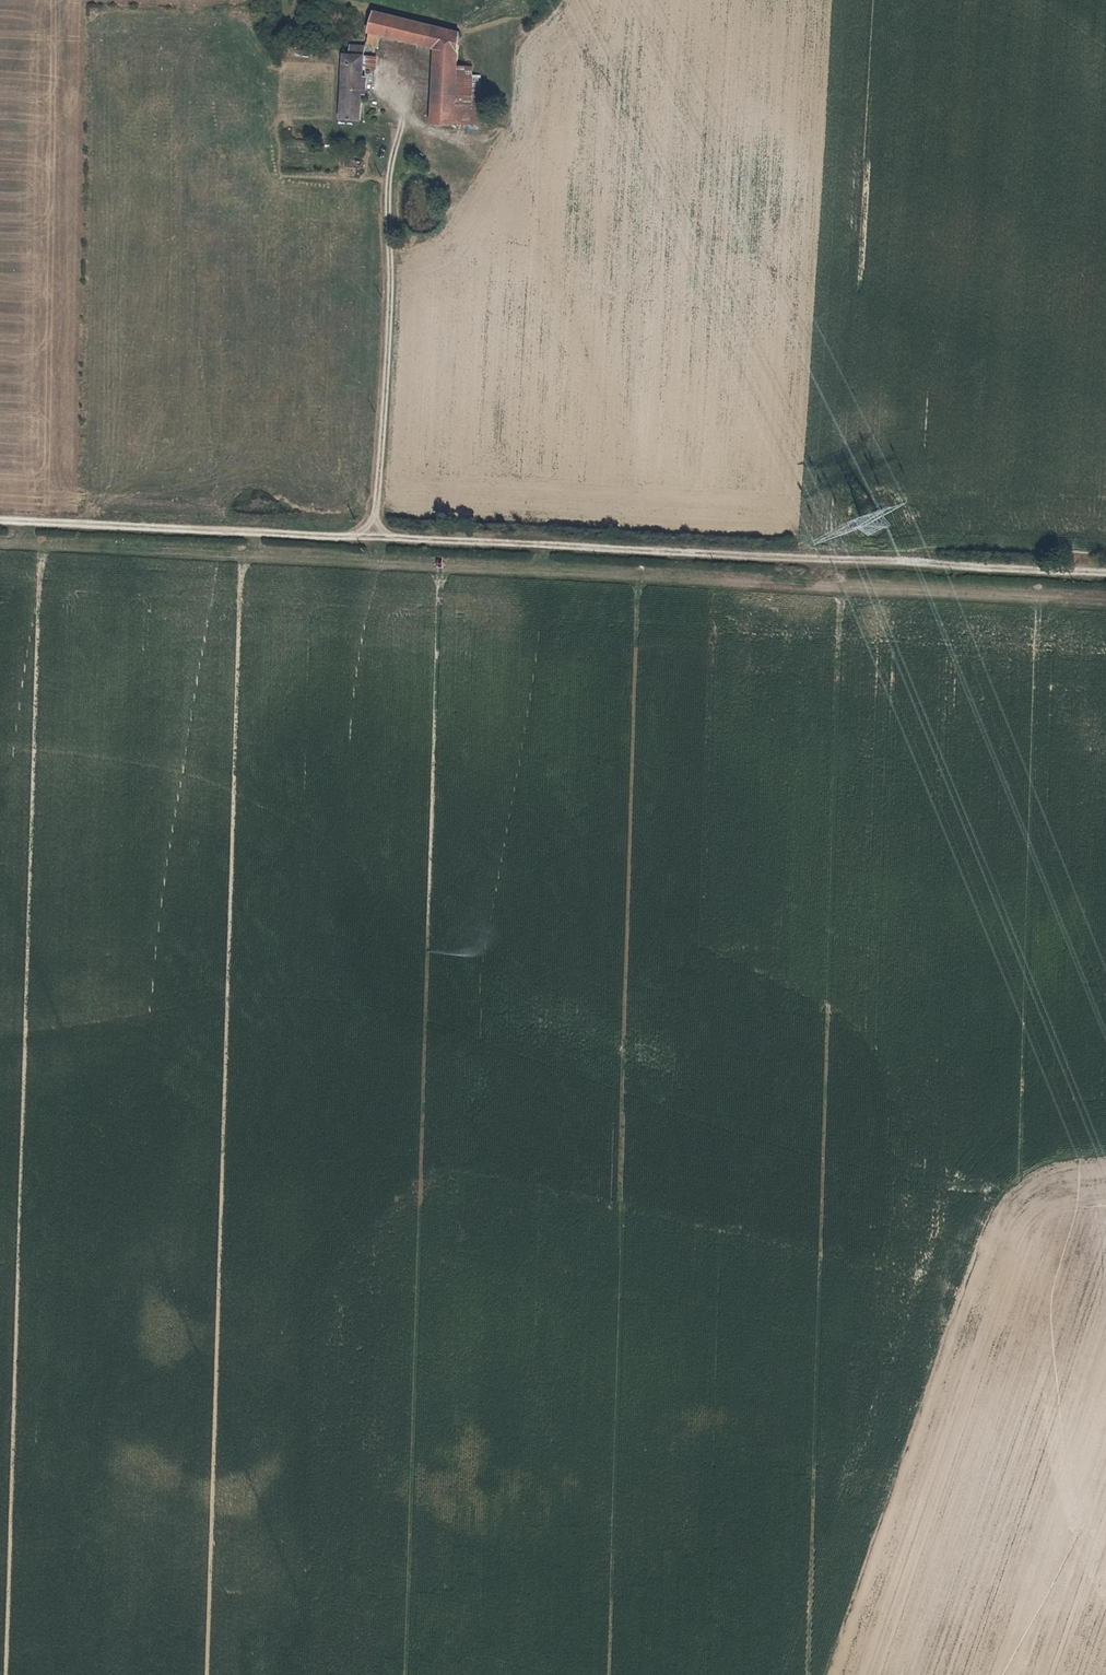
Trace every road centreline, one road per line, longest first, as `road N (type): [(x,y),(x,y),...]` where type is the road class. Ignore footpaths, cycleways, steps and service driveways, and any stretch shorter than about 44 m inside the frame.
road 1 (track): [(0,524),(1105,579)]
road 2 (track): [(392,146),(370,539)]

